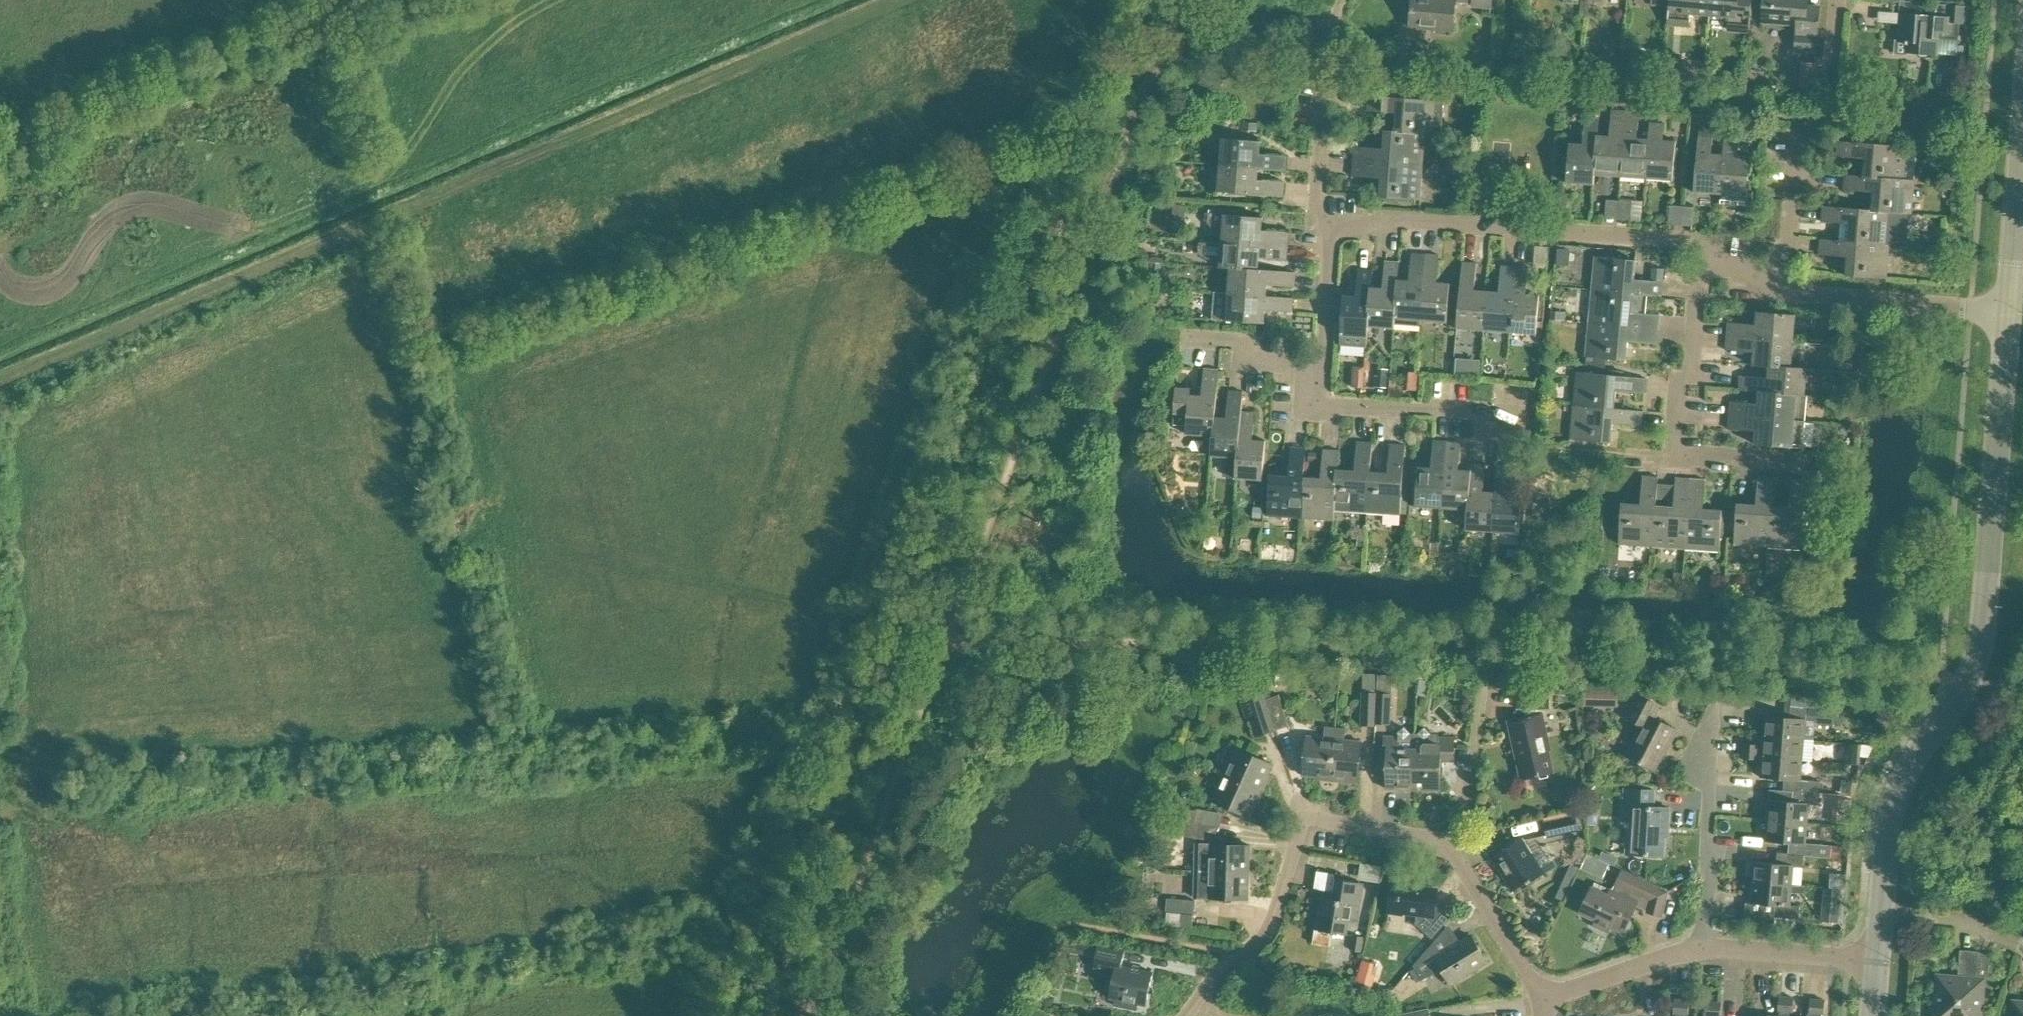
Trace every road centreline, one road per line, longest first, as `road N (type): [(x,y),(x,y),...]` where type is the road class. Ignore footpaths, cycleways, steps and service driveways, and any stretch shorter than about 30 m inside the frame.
road 1 (track): [(803,1015),(1188,0)]
road 2 (unclassified): [(1883,906),(1891,807),(1971,679),(1980,638),(2010,311)]
road 3 (residential): [(1702,254),(1665,239),(1323,213)]
road 4 (residential): [(1186,1015),(1212,980),(1265,936),(1312,820),(1449,844)]
road 5 (residential): [(1532,415),(1313,404),(1315,378)]
road 6 (residential): [(1698,949),(1714,711)]
road 7 (residential): [(2010,311),(1785,295)]
road 8 (residential): [(1674,456),(1678,389),(1693,367),(1702,254)]
road 9 (residential): [(1323,213),(1317,193),(1335,21)]
road 10 (residential): [(1449,844),(1545,1002)]
road 11 (residential): [(1698,949),(1879,959)]
road 12 (unclassified): [(2010,311),(2022,136)]
road 13 (residential): [(1315,378),(1329,239),(1323,213)]
road 14 (residential): [(1449,844),(1461,835),(1484,688)]
road 15 (residential): [(1545,1002),(1698,949)]
road 16 (residential): [(1785,295),(1797,135)]
road 17 (residential): [(2022,944),(1960,917),(1883,906)]
road 18 (residential): [(1315,378),(1248,340),(1196,336)]
road 19 (residential): [(1800,463),(1674,456)]

